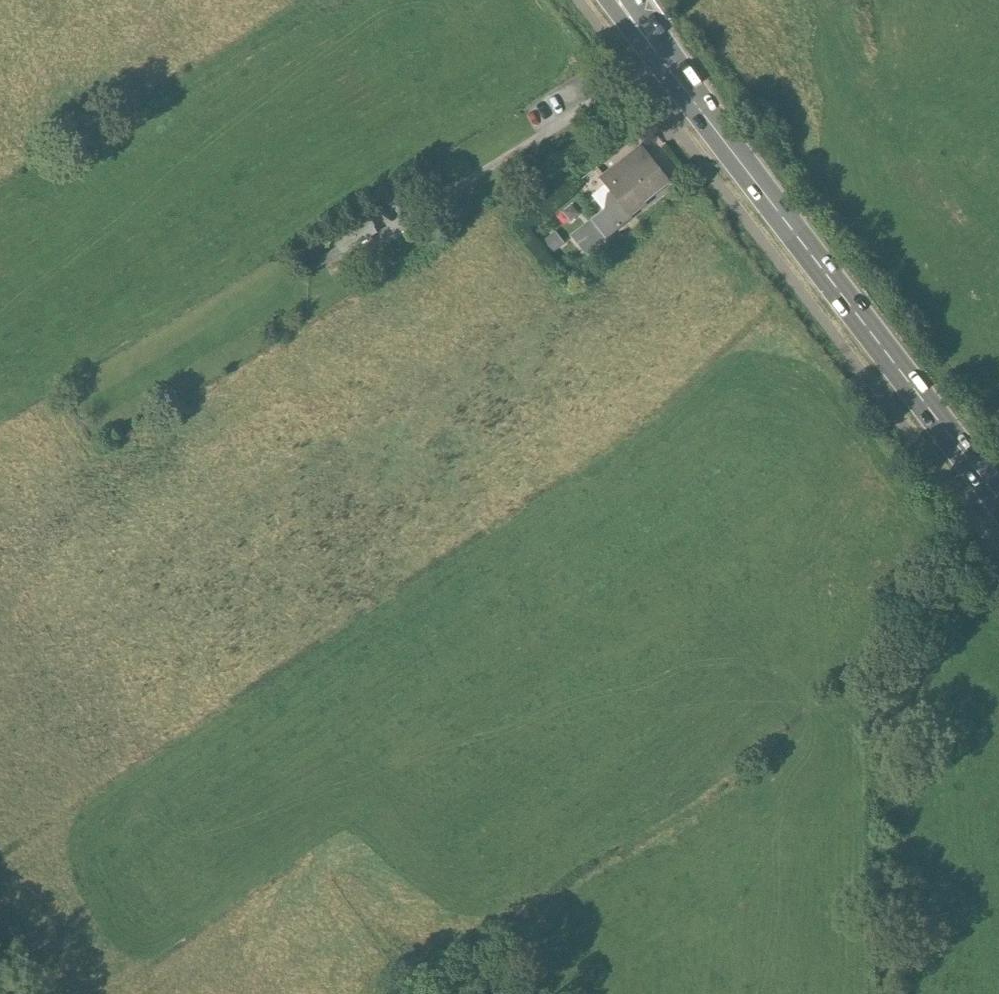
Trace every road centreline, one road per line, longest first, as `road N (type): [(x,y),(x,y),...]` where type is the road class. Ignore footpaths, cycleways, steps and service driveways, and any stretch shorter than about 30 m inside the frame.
road 1 (primary): [(620,0),(998,501)]
road 2 (track): [(978,473),(942,596),(899,694),(889,760),(900,871),(894,944)]

